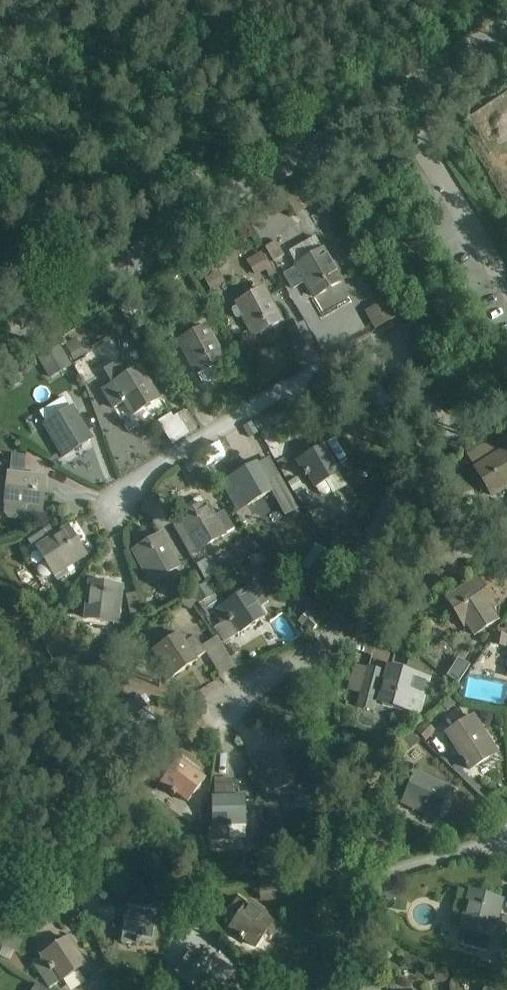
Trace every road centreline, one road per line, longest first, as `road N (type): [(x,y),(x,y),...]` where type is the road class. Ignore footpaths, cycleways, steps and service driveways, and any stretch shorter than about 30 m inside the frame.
road 1 (unclassified): [(0,356),(506,38)]

